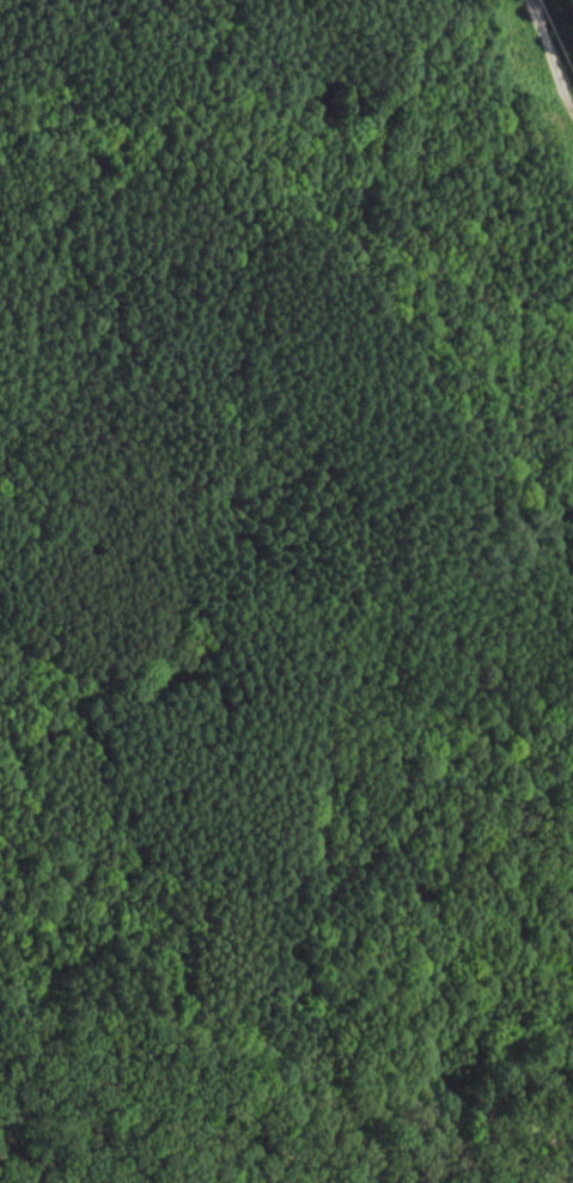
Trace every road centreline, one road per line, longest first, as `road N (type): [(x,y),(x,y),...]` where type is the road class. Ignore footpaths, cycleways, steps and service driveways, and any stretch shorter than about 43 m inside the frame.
road 1 (track): [(572,591),(519,621),(367,675),(201,687),(65,674),(0,644)]
road 2 (track): [(0,986),(91,788),(169,741),(201,687)]
road 3 (track): [(0,120),(33,83),(28,0)]

